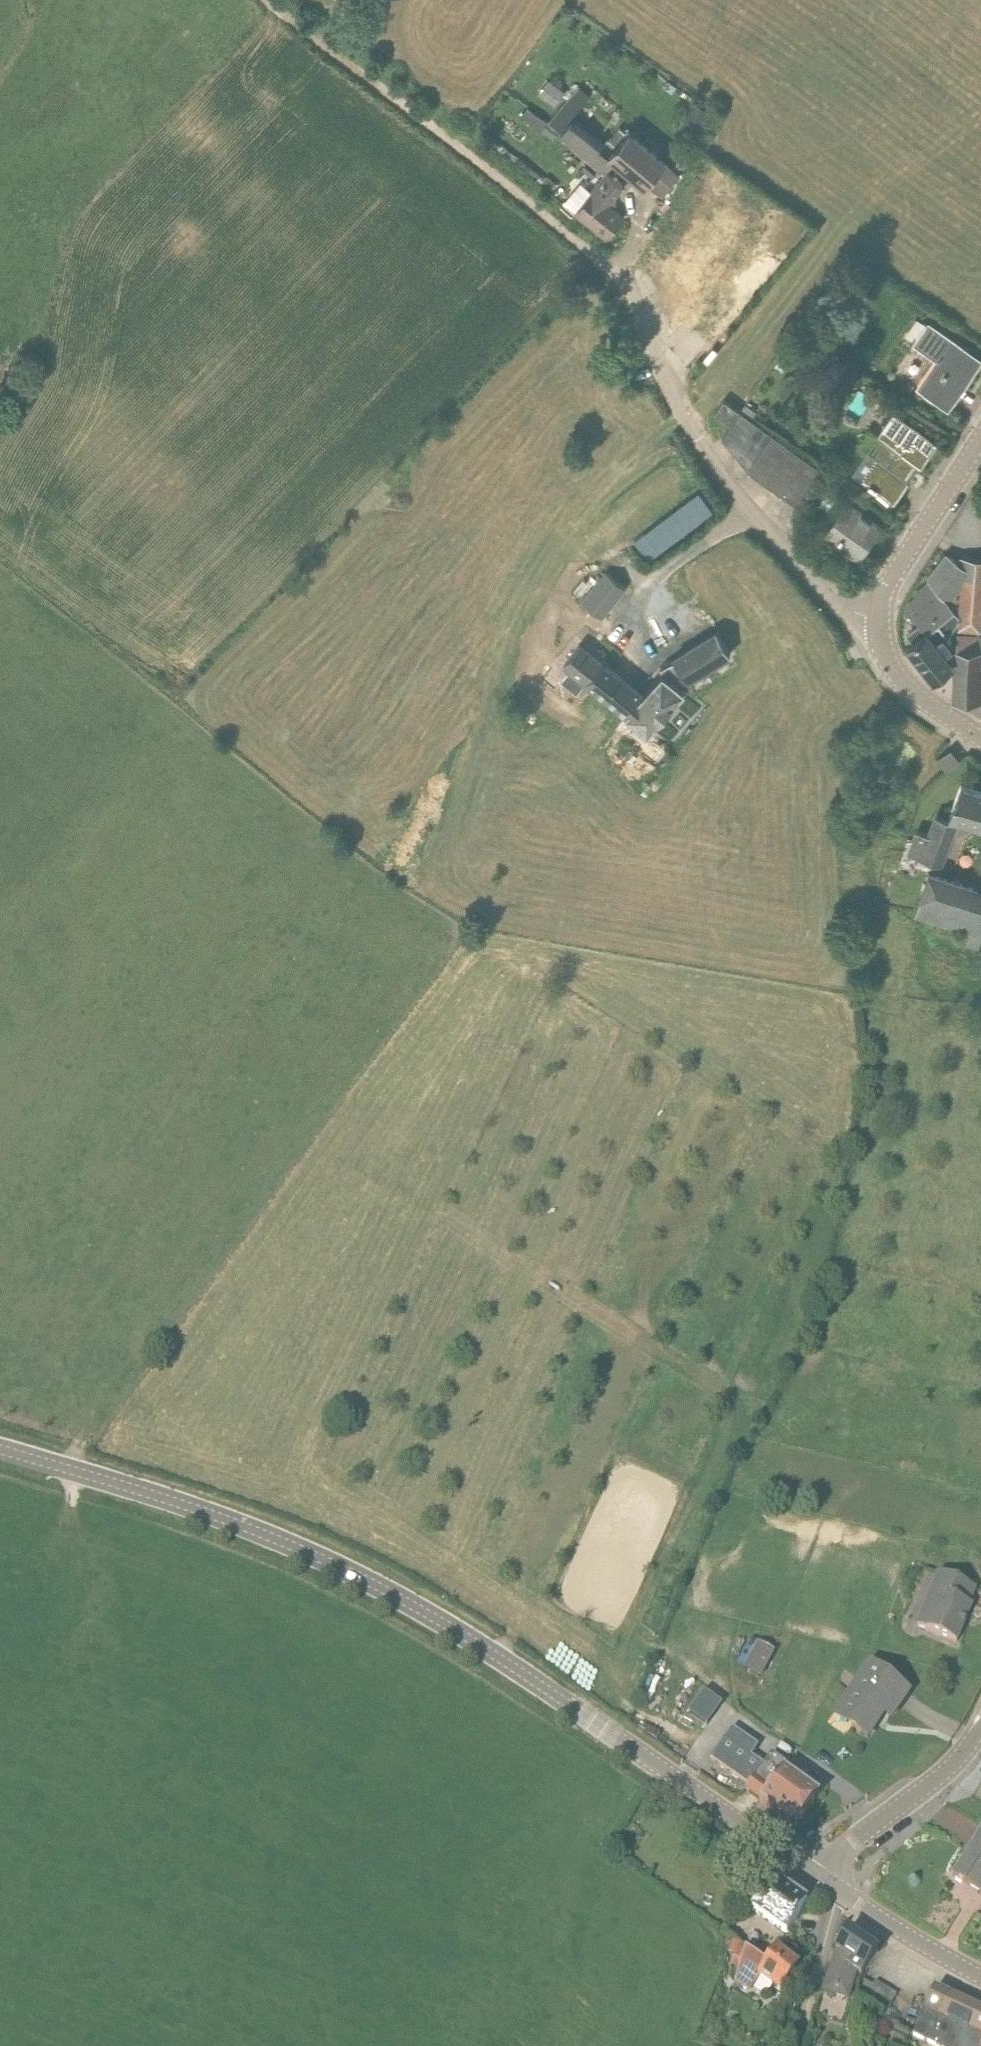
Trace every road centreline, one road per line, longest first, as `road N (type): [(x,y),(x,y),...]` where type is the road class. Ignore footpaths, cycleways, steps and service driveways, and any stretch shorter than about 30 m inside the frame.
road 1 (tertiary): [(823,1879),(576,1708),(351,1571),(211,1513),(0,1448)]
road 2 (residential): [(878,621),(836,600),(731,489),(685,424),(628,282),(605,262)]
road 3 (track): [(267,0),(605,262)]
road 4 (tertiary): [(823,1879),(843,1850),(947,1771),(980,1726)]
road 5 (tertiary): [(878,621),(895,574),(980,443)]
road 6 (tertiary): [(980,1976),(840,1891)]
road 7 (tertiary): [(977,737),(907,687),(887,659),(878,621)]
road 8 (unclassified): [(802,2025),(840,1891)]

